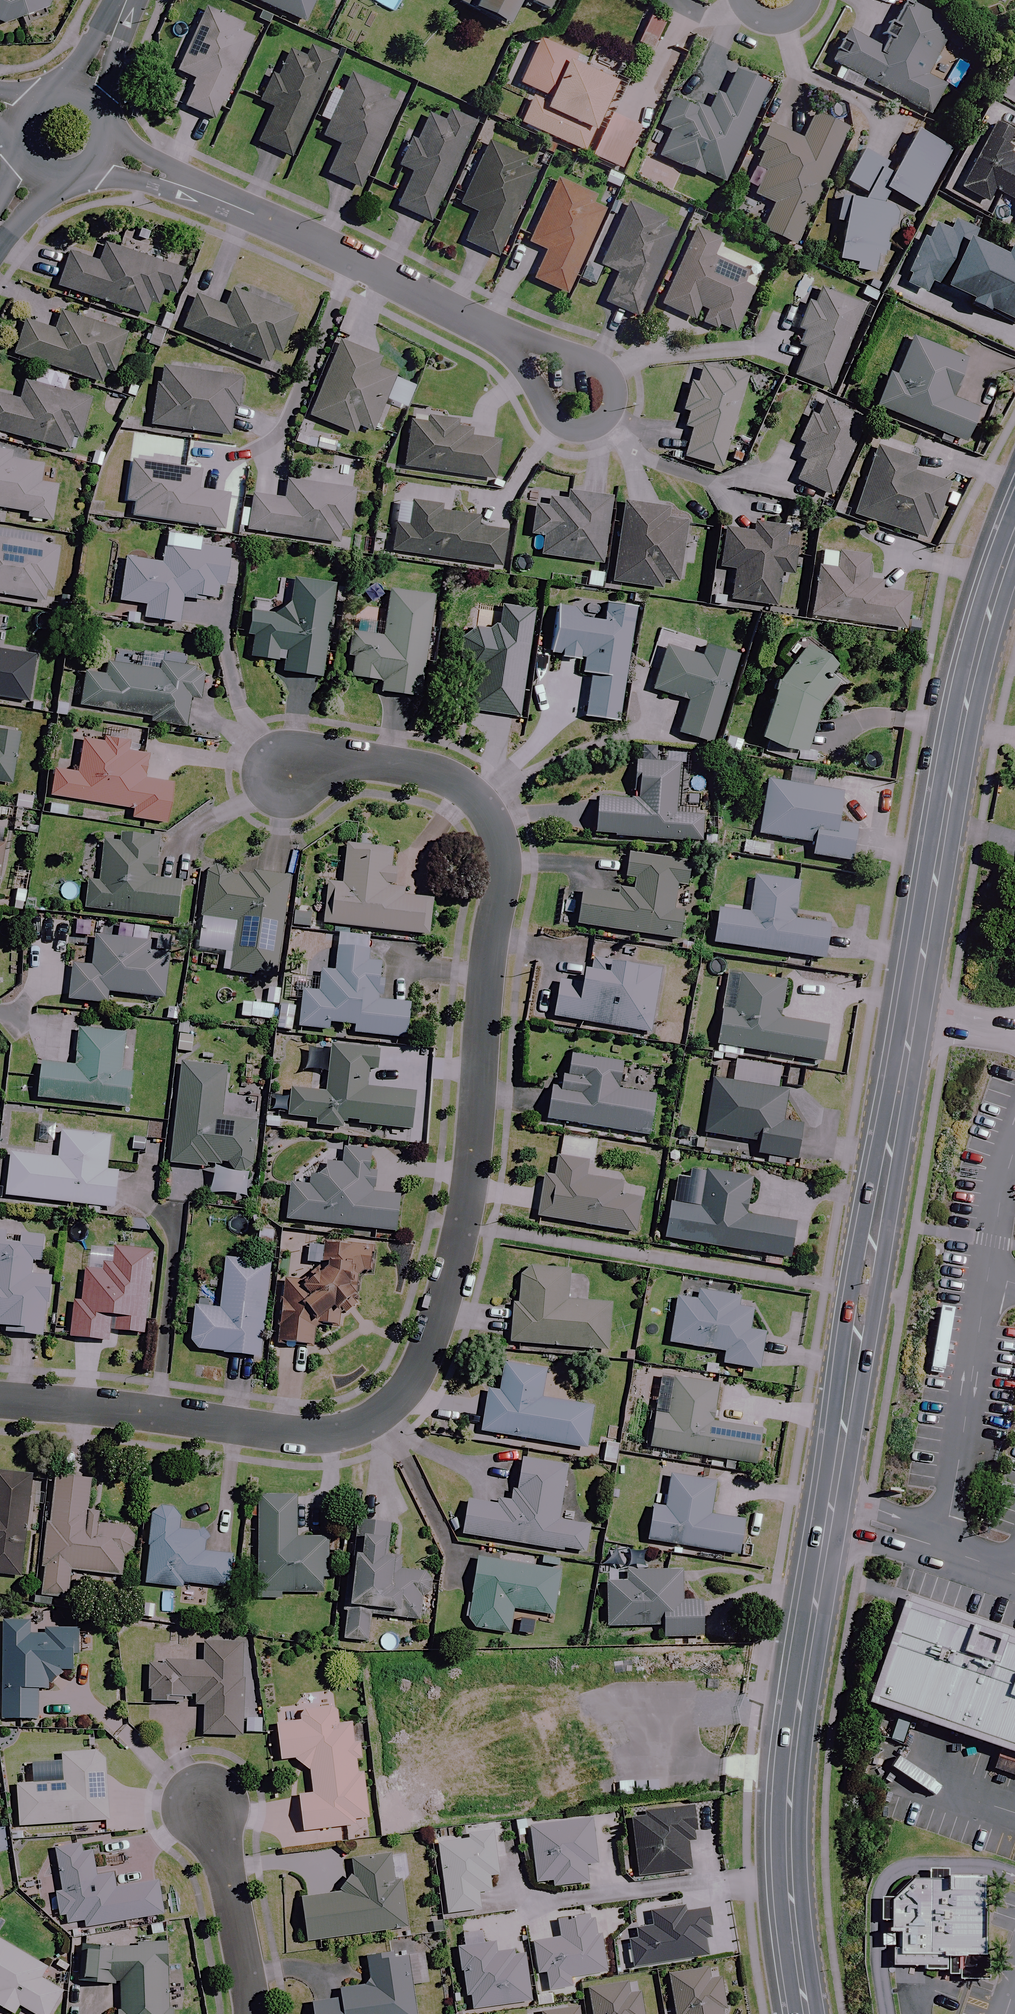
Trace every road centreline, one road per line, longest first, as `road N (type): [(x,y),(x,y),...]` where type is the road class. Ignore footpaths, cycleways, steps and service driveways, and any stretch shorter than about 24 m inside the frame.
road 1 (secondary): [(804,2013),(793,1951),(791,1807),(814,1615),(974,674)]
road 2 (residential): [(285,774),(348,763),(447,775),(481,791),(502,843),(459,1231),(421,1372),(356,1423),(309,1436),(0,1400)]
road 3 (residential): [(109,154),(468,319)]
road 4 (residential): [(468,319),(591,367),(607,401),(597,419),(580,429),(558,428),(497,350)]
road 5 (residential): [(210,1804),(247,2013)]
road 6 (secondary): [(974,674),(1014,535)]

